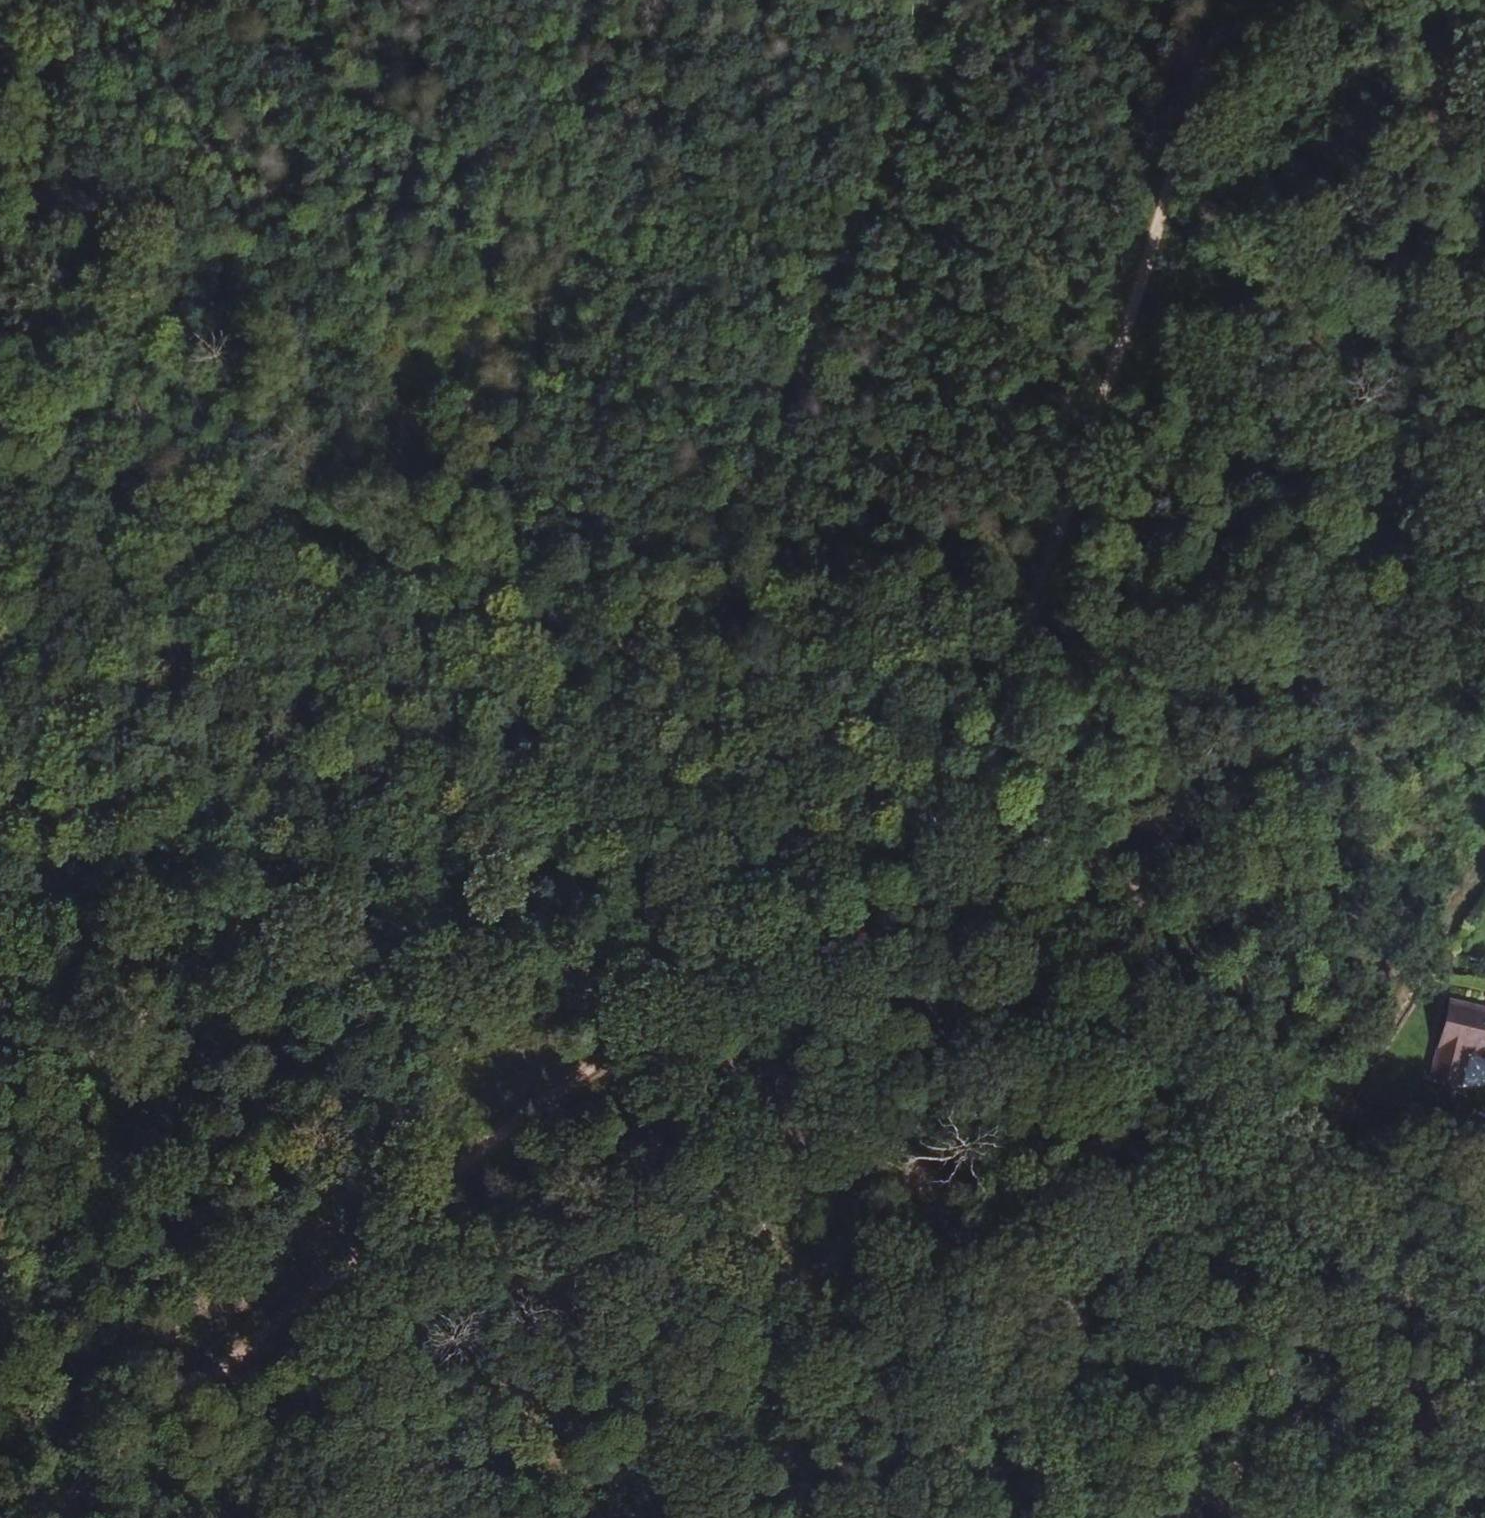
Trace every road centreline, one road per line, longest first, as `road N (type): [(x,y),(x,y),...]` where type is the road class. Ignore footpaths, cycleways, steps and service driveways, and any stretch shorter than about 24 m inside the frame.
road 1 (track): [(0,1497),(184,1368),(459,1127),(615,1018),(996,725),(1227,0)]
road 2 (track): [(1258,1202),(1137,1382),(1015,1517)]

